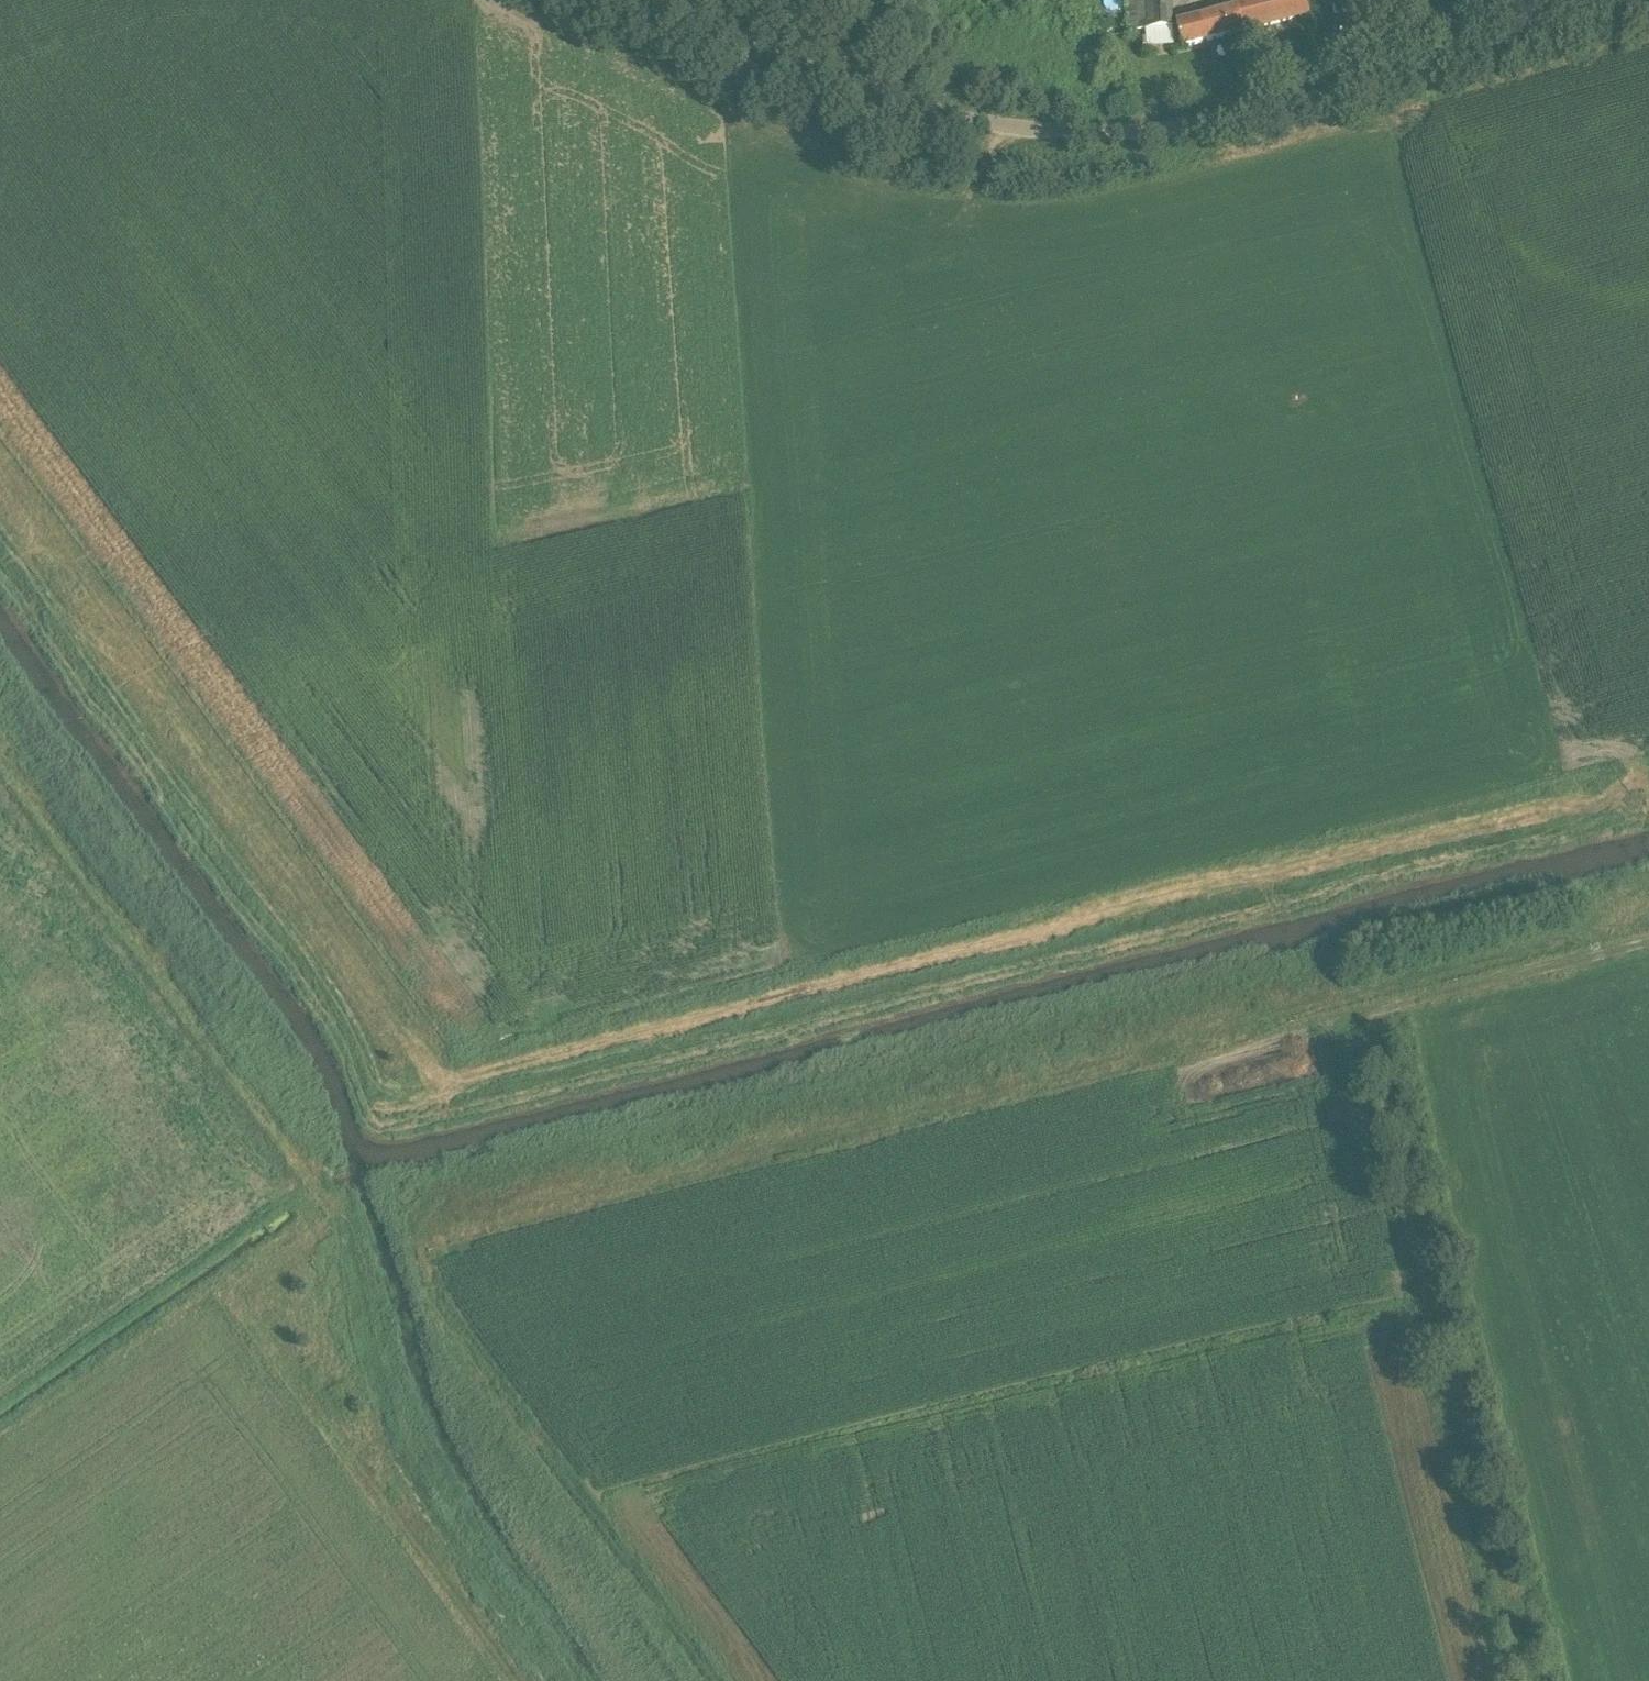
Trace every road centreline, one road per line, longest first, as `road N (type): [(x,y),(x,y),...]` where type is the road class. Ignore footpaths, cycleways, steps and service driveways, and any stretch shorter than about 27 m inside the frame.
road 1 (unclassified): [(685,0),(856,81),(938,109),(1132,130),(1283,110),(1648,10)]
road 2 (track): [(1373,1017),(1648,951)]

